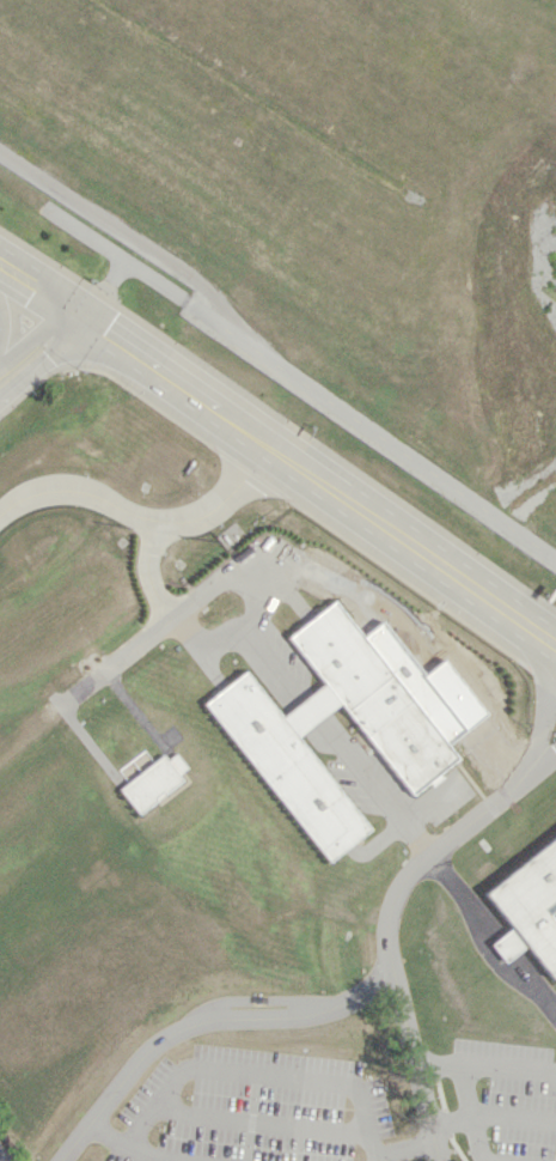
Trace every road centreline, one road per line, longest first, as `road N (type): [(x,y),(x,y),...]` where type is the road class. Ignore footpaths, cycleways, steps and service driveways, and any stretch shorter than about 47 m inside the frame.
road 1 (secondary): [(78,311),(555,642)]
road 2 (residential): [(441,1160),(395,974),(392,913),(414,868),(537,767)]
road 3 (residential): [(0,512),(10,502),(66,487),(149,515),(197,515),(267,442)]

